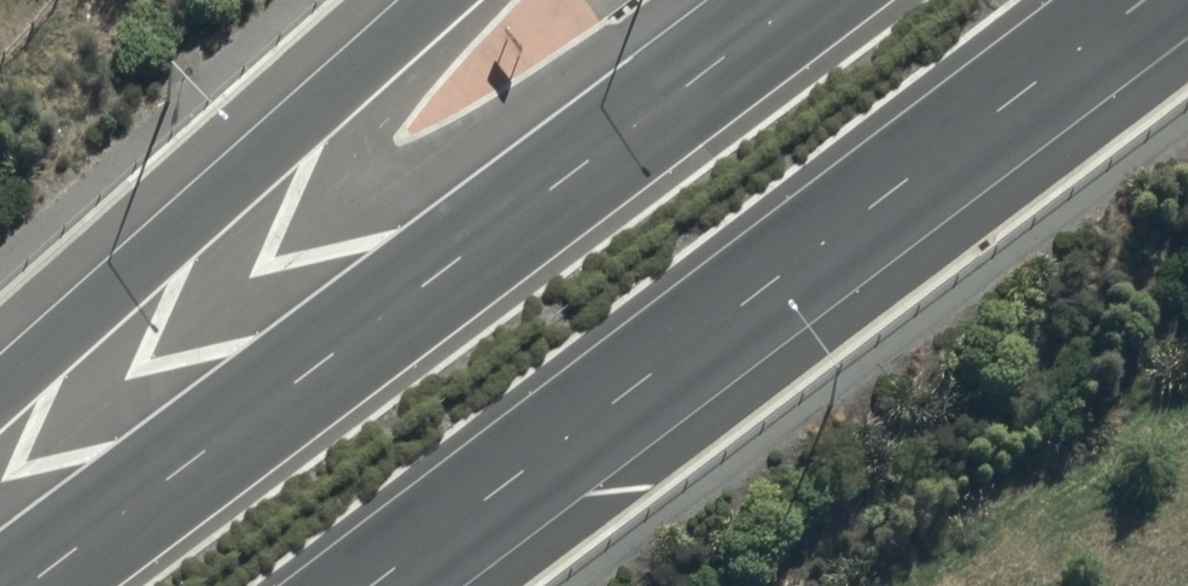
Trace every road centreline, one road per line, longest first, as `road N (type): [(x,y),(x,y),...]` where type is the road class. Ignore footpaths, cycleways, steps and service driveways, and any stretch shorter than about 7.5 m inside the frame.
road 1 (motorway): [(1143,0),(373,585)]
road 2 (motorway): [(28,585),(795,0)]
road 3 (trunk): [(0,383),(423,0)]

